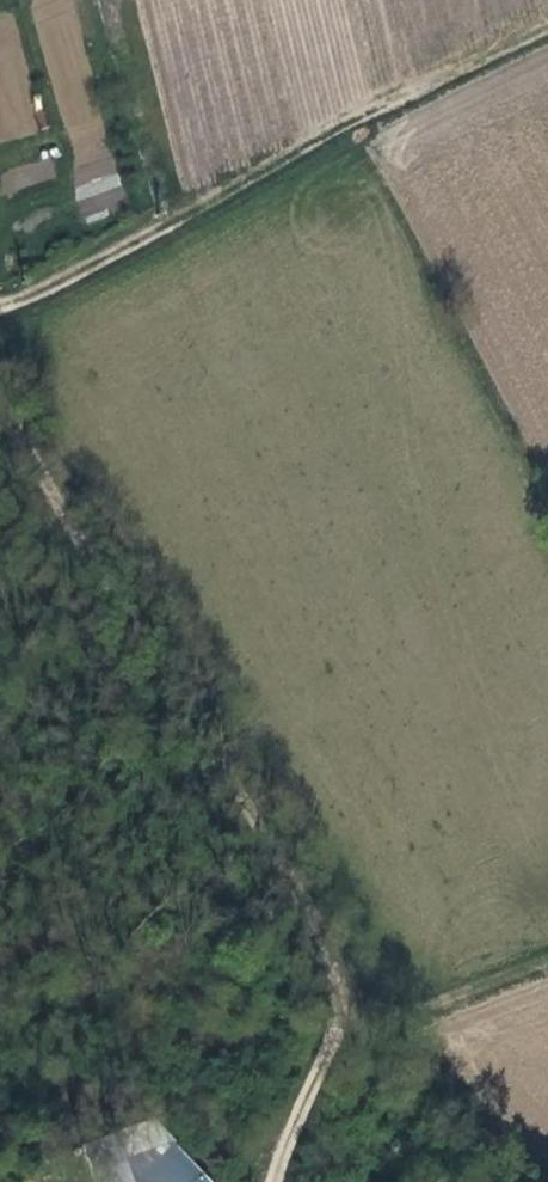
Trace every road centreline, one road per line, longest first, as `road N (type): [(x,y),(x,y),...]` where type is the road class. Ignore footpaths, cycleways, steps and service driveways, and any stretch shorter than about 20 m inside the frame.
road 1 (track): [(0,396),(141,652),(243,798),(342,984),(344,1005),(275,1181)]
road 2 (track): [(0,302),(109,259),(445,76),(547,34)]
road 3 (track): [(344,1005),(364,1021),(399,1018),(547,959)]

